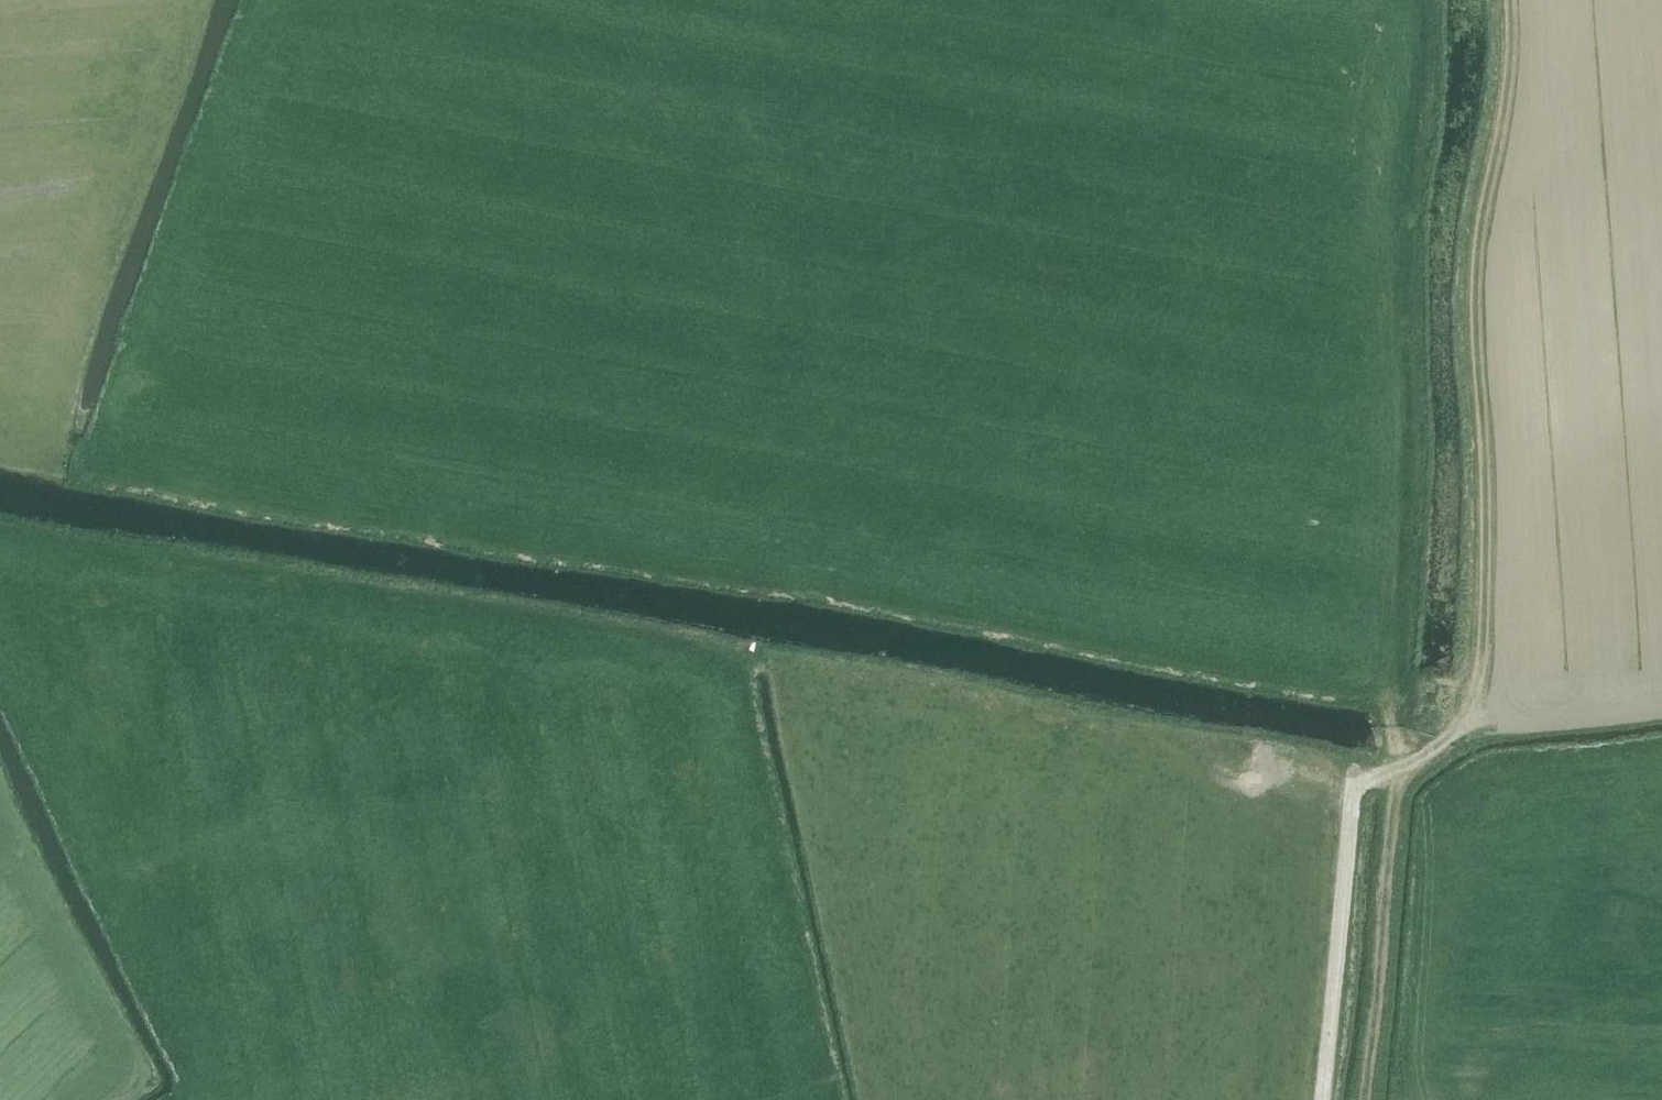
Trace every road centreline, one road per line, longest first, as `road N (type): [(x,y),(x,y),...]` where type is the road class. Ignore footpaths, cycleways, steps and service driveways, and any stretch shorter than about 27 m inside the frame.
road 1 (track): [(1492,685),(1491,257),(1516,0)]
road 2 (track): [(1401,772),(1366,1099)]
road 3 (track): [(1492,685),(1401,772)]

